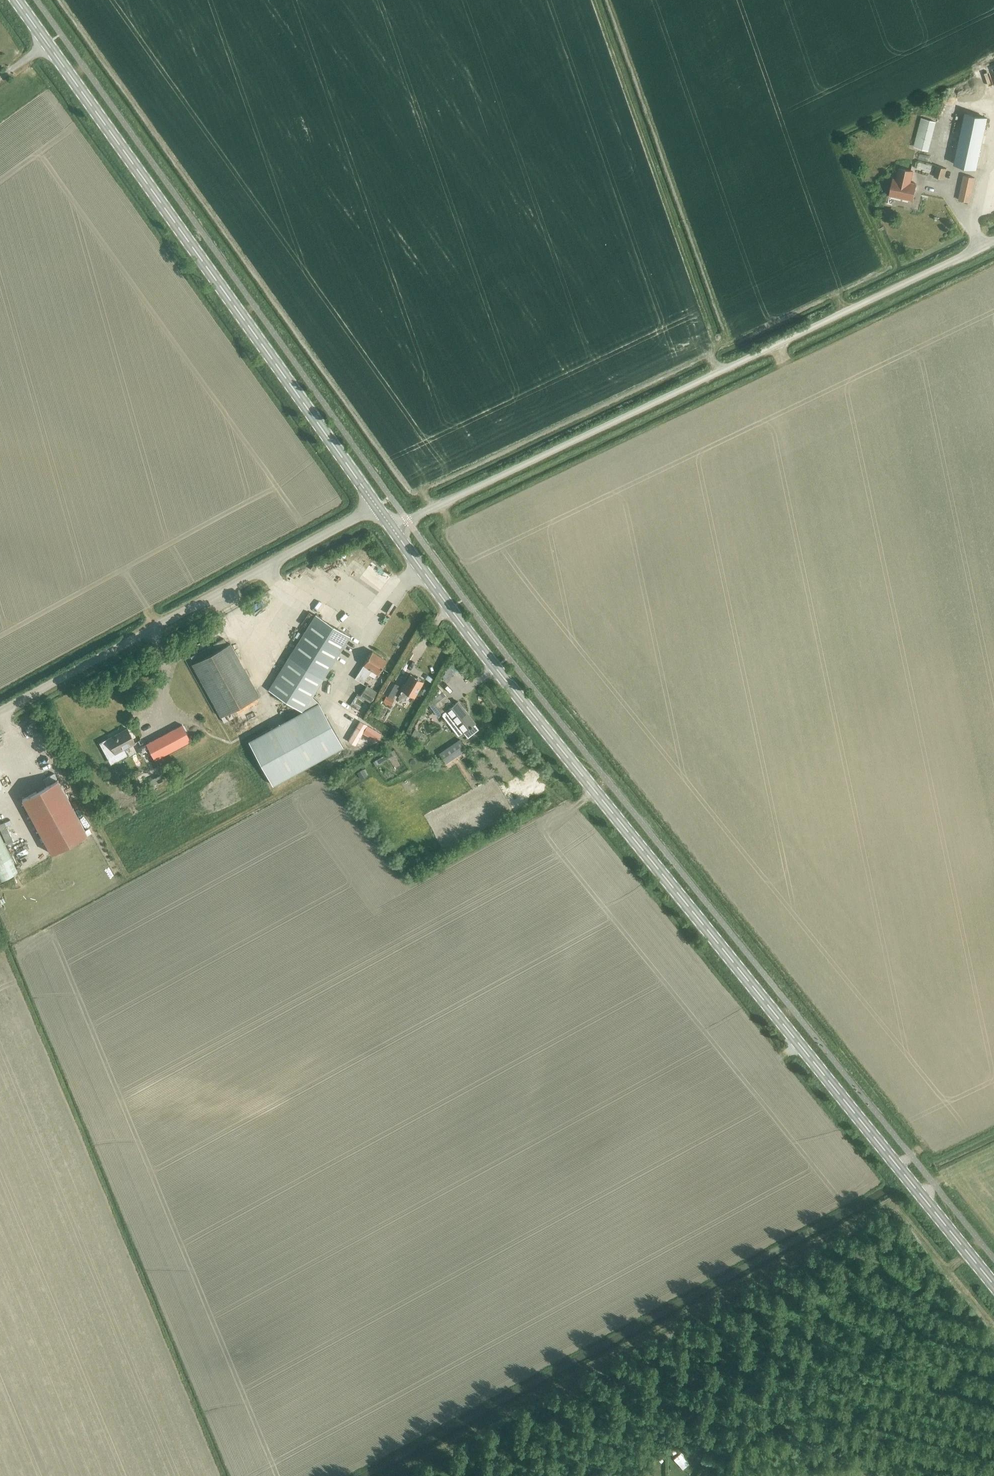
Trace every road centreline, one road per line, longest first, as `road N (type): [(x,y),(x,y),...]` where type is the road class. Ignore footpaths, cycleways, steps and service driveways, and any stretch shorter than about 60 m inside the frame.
road 1 (secondary): [(993,1284),(395,530)]
road 2 (unclassified): [(395,530),(993,241)]
road 3 (secondary): [(376,505),(12,0)]
road 4 (unclassified): [(0,712),(376,505)]

